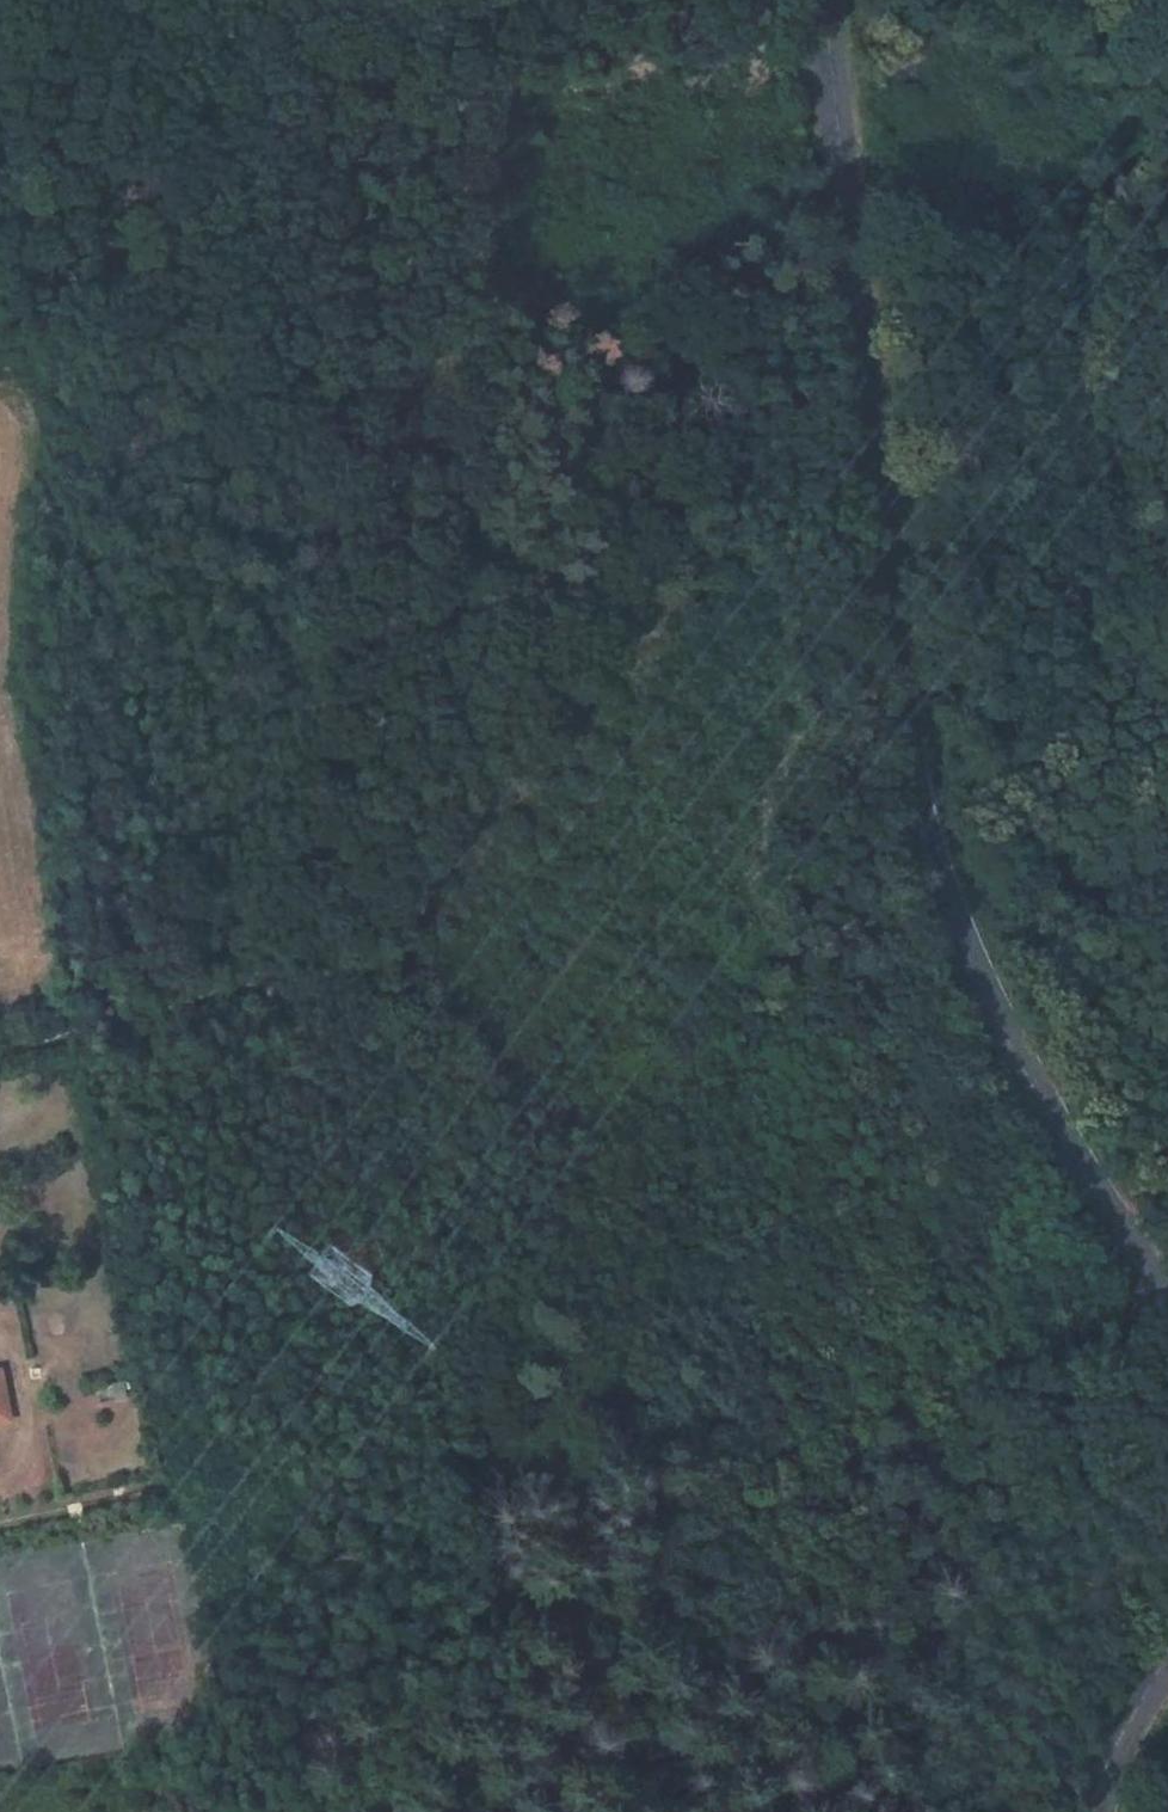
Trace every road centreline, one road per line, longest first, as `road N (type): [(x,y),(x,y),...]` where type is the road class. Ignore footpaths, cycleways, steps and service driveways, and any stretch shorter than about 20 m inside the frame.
road 1 (tertiary): [(1167,1311),(1073,1159),(983,990),(928,855),(906,761),(821,0)]
road 2 (track): [(0,1047),(120,1022),(256,966),(558,1811)]
road 3 (track): [(425,0),(460,128),(474,268),(503,320),(447,513),(439,564),(444,617),(416,642),(378,712),(256,966)]
road 4 (tertiary): [(1096,1811),(1118,1746),(1167,1654)]

